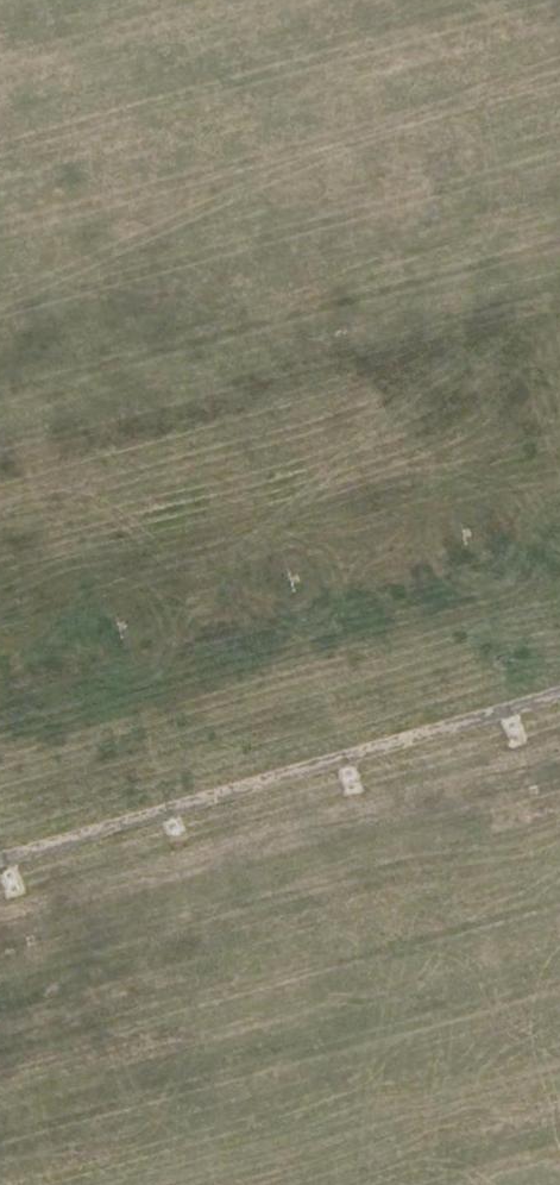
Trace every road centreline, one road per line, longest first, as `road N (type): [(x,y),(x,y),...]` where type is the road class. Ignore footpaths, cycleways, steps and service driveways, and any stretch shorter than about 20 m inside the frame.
road 1 (track): [(559,696),(0,862)]

